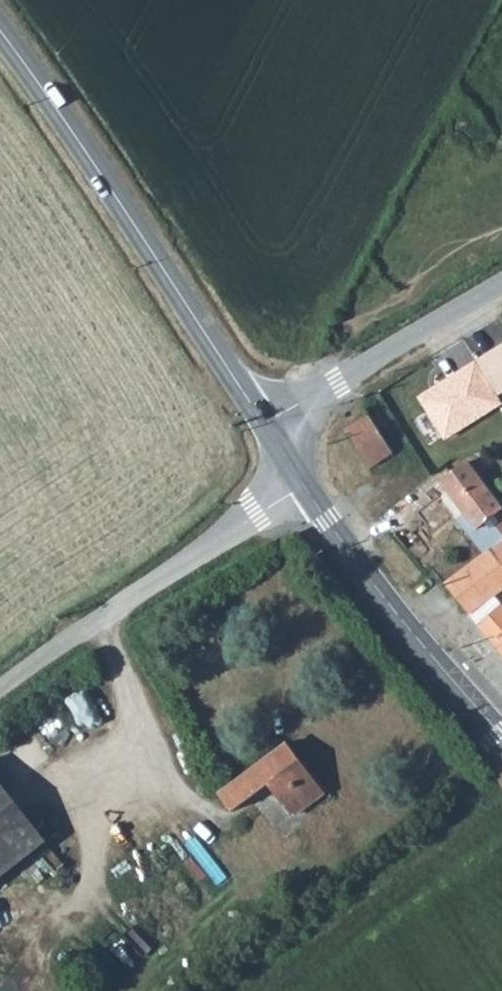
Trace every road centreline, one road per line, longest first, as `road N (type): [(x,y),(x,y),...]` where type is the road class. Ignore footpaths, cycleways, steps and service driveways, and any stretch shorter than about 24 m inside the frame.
road 1 (secondary): [(0,29),(265,422)]
road 2 (unclassified): [(0,696),(305,485)]
road 3 (secondary): [(305,485),(406,627),(501,736)]
road 4 (unclassified): [(265,422),(501,283)]

